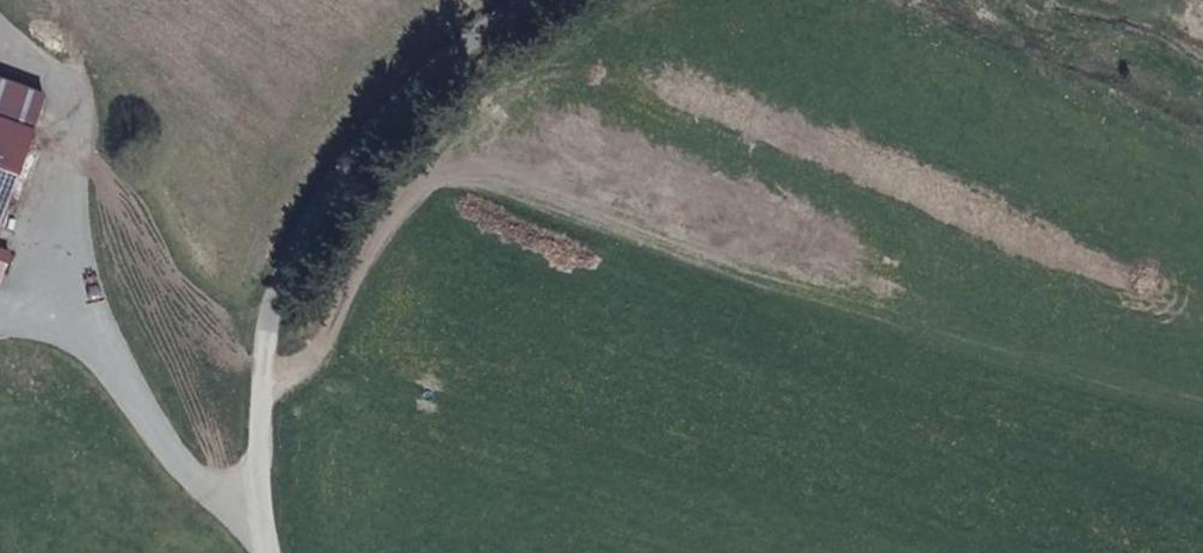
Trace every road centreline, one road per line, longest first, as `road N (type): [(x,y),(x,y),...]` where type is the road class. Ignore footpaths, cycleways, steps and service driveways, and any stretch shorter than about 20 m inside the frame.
road 1 (residential): [(535,0),(477,34),(358,151),(285,274),(263,358),(257,451),(267,552)]

